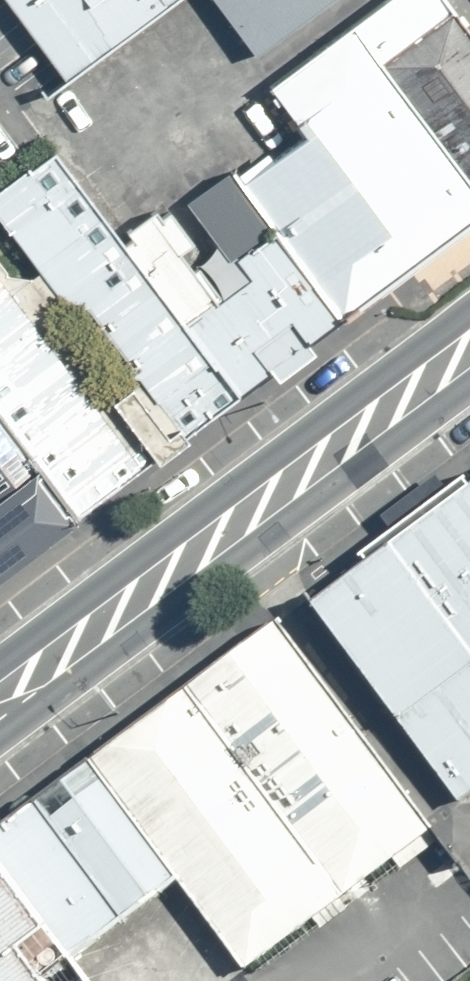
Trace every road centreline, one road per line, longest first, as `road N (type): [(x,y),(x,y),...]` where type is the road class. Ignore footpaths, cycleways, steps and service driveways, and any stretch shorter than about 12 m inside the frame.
road 1 (secondary): [(0,688),(469,360)]

